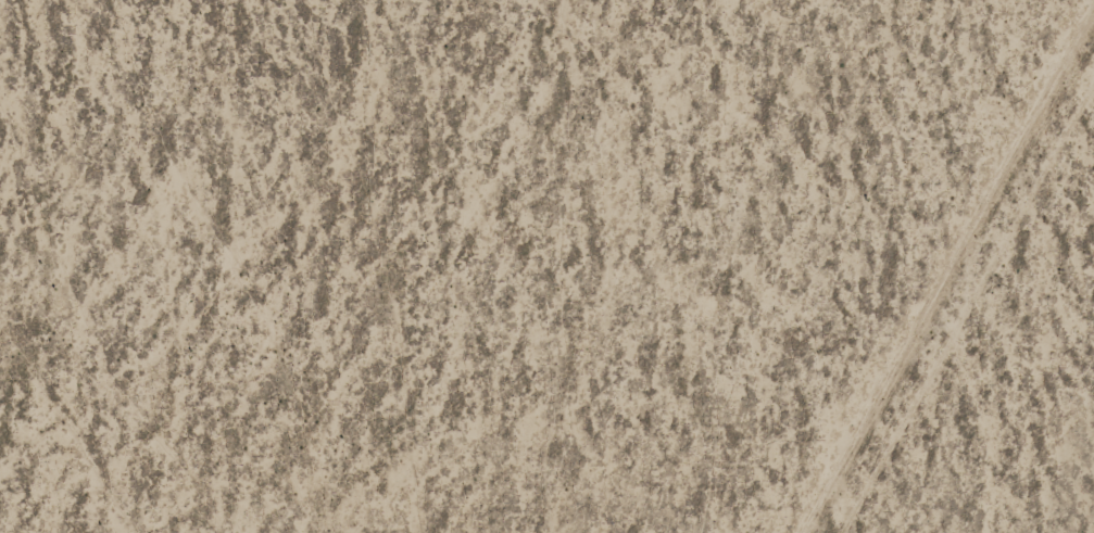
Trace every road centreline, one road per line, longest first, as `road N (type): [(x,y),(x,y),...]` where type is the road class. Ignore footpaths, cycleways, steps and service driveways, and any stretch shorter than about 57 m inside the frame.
road 1 (track): [(1093,9),(803,532)]

